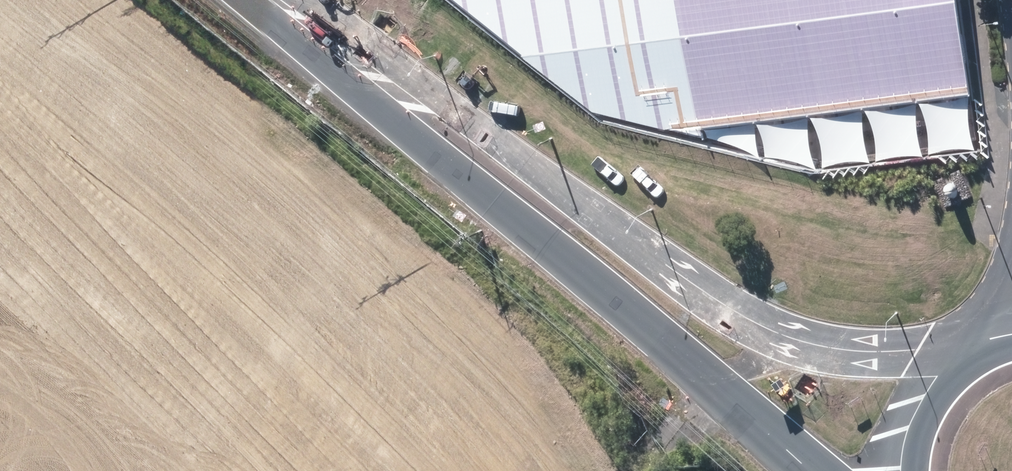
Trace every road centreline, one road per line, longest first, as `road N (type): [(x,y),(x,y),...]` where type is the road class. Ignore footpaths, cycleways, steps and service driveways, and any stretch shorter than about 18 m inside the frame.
road 1 (secondary): [(375,83),(473,116),(666,255),(799,329),(855,343),(960,344)]
road 2 (secondary): [(834,470),(576,283),(443,168),(375,83)]
road 3 (unknown): [(75,470),(301,179)]
road 4 (secondary): [(902,470),(907,418),(923,382),(960,344)]
road 5 (secondary): [(375,83),(271,0)]

